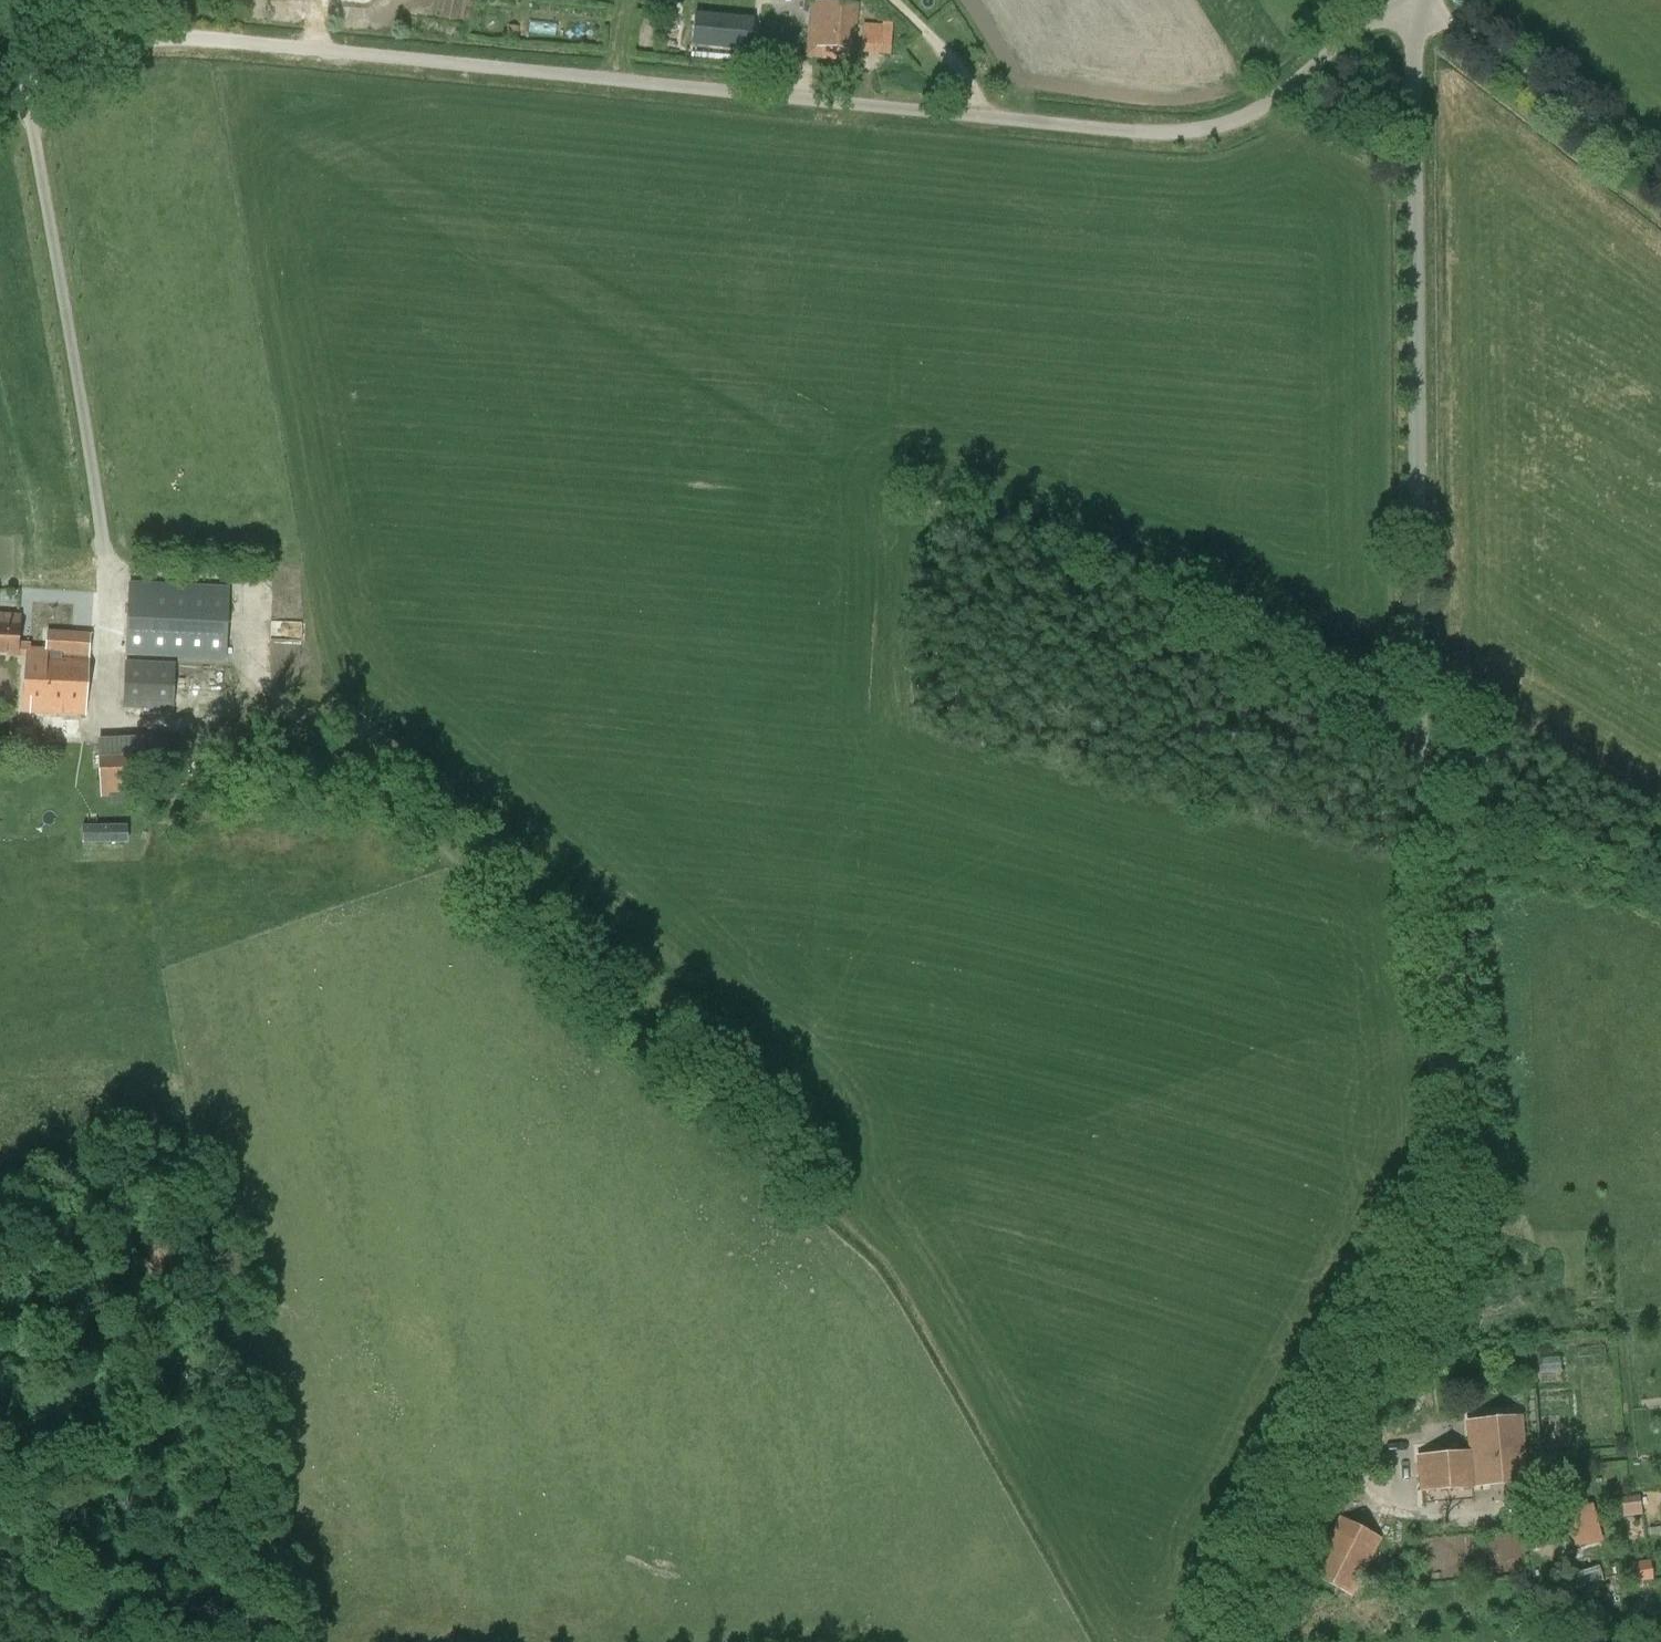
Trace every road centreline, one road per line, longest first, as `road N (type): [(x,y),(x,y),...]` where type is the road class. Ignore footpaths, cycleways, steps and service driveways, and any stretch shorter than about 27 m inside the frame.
road 1 (tertiary): [(1216,1641),(1458,1165),(1461,1125),(1418,660),(1415,42),(1422,3)]
road 2 (unclassified): [(0,98),(103,50),(213,37),(1172,133),(1229,125),(1272,102),(1386,9),(1422,3)]

